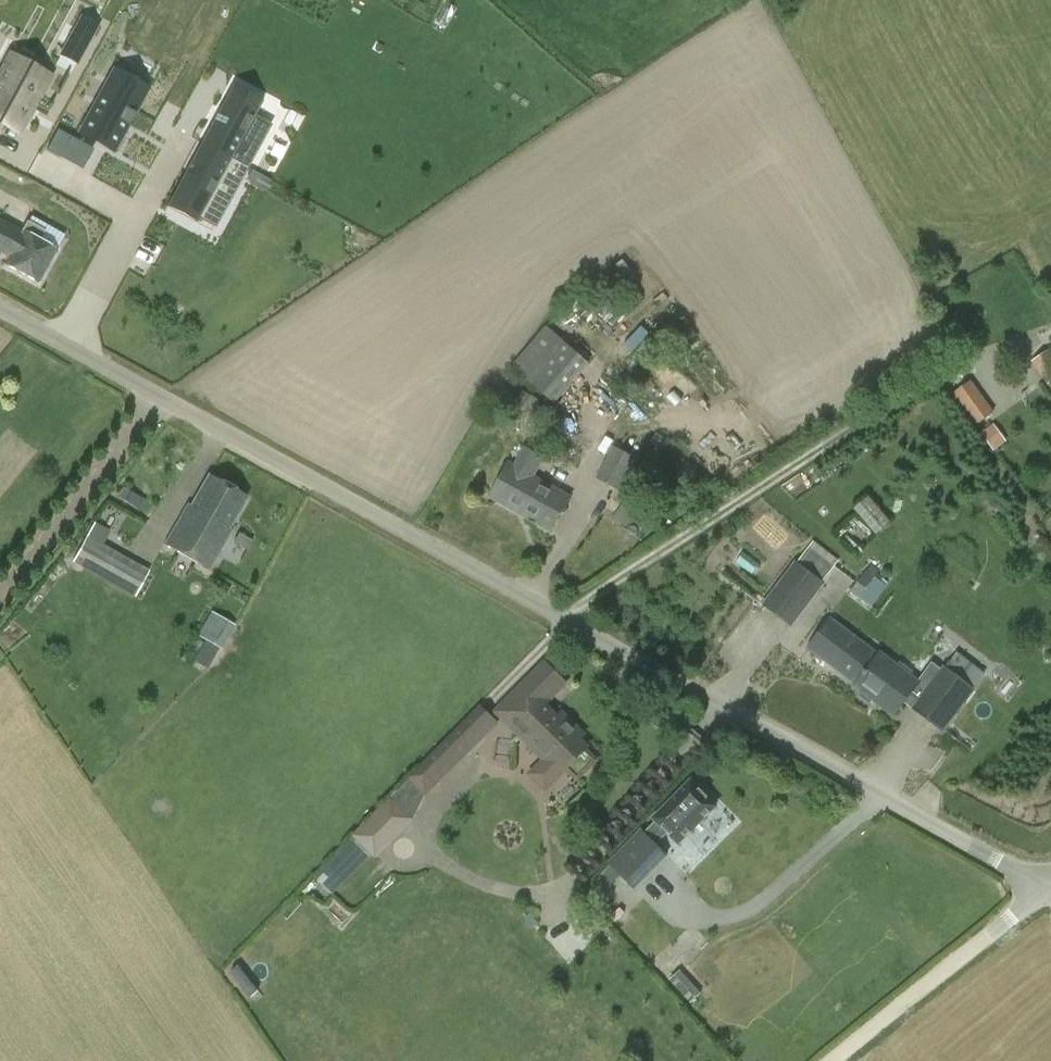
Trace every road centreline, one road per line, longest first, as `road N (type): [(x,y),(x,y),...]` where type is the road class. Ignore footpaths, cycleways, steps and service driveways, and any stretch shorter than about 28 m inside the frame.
road 1 (unclassified): [(1045,882),(0,306)]
road 2 (track): [(1050,885),(1045,882),(838,1060)]

